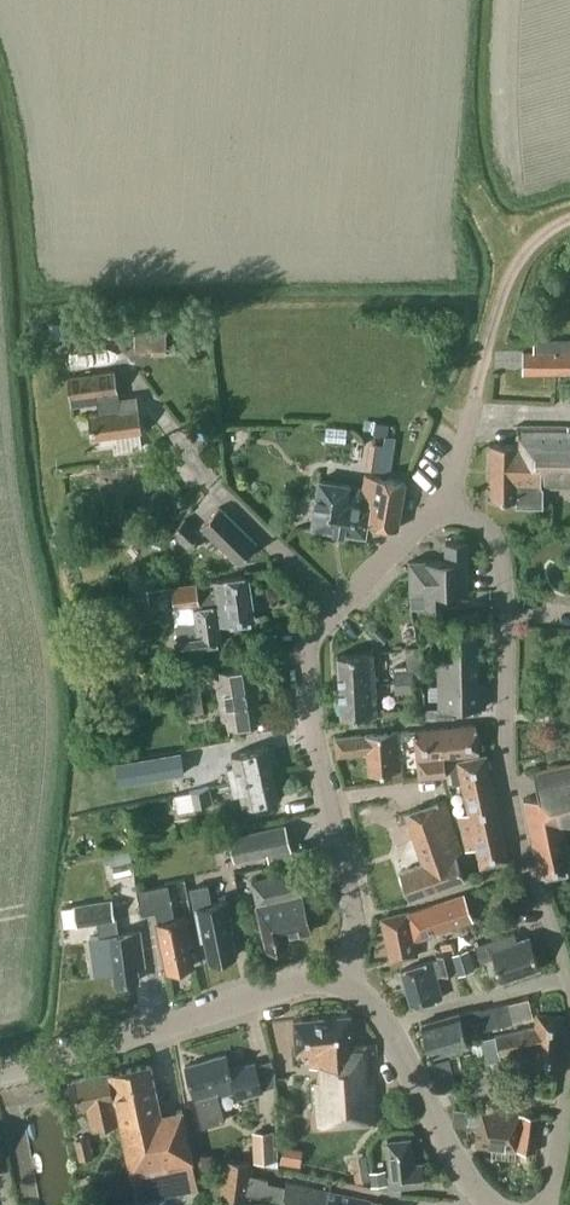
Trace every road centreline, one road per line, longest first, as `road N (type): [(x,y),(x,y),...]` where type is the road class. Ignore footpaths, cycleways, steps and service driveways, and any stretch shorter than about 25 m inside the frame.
road 1 (residential): [(569,986),(521,849),(502,767),(500,561),(487,531),(448,499)]
road 2 (residential): [(341,983),(355,929),(312,735),(305,665),(308,635),(339,606)]
road 3 (unclassified): [(0,1072),(301,980),(341,983)]
road 4 (residential): [(339,606),(186,455),(129,371)]
road 5 (unclassified): [(492,1204),(464,1173),(387,1024),(341,983)]
road 6 (residential): [(569,218),(545,230),(511,267),(475,398)]
road 7 (residential): [(339,606),(448,499)]

